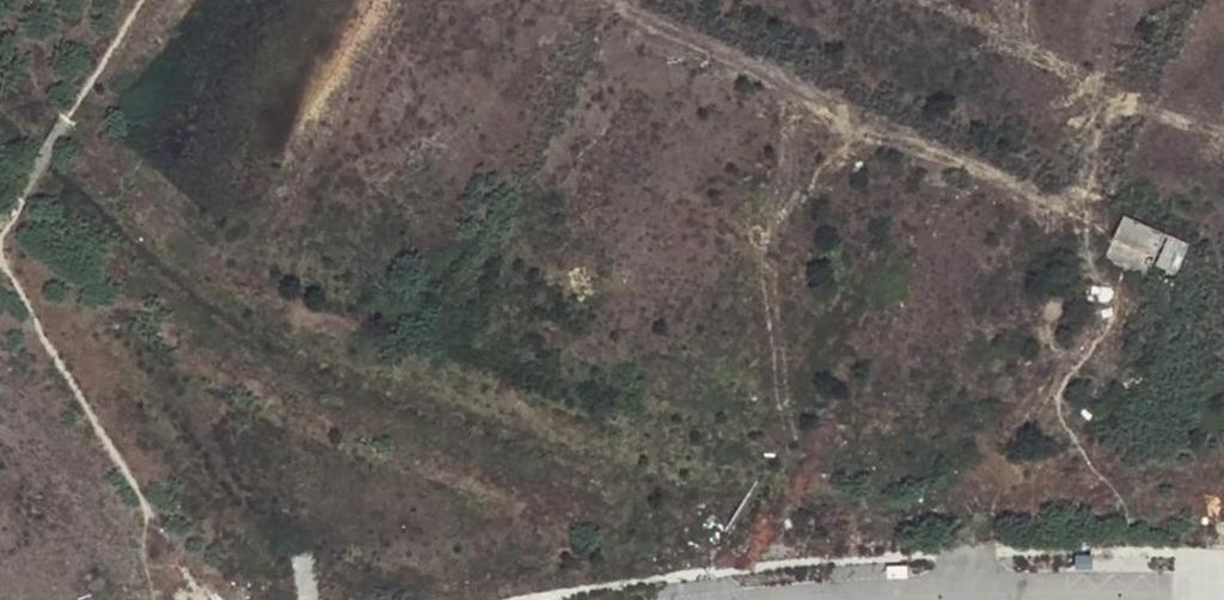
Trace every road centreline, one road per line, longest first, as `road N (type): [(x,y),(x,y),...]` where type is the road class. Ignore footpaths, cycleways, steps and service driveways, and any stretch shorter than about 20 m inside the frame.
road 1 (unclassified): [(1223,598),(849,599)]

